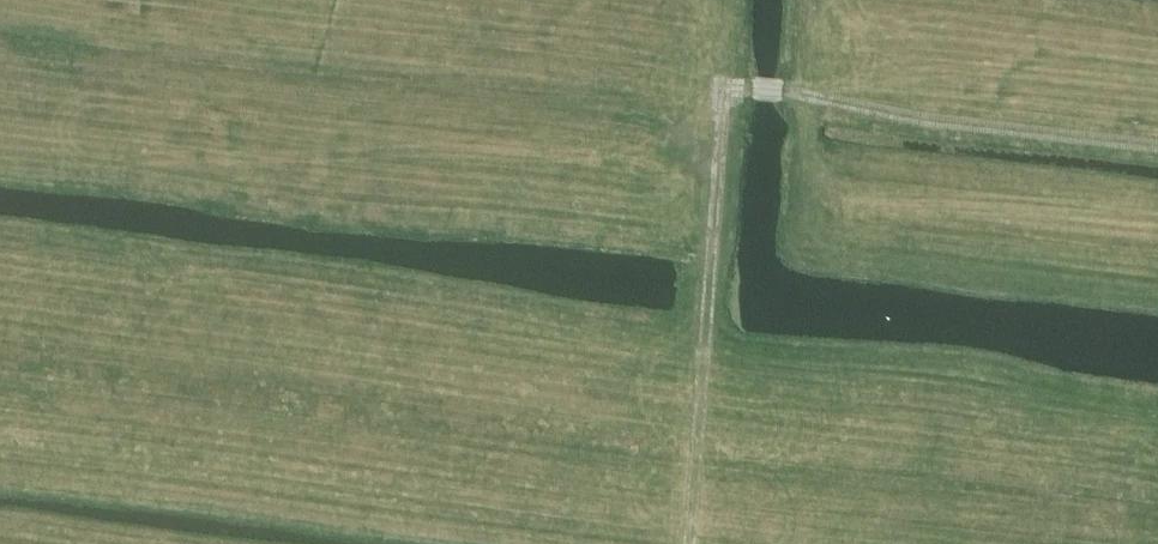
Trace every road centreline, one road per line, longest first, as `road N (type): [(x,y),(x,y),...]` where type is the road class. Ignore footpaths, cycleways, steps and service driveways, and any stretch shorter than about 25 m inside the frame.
road 1 (track): [(674,543),(709,86),(1157,146)]

